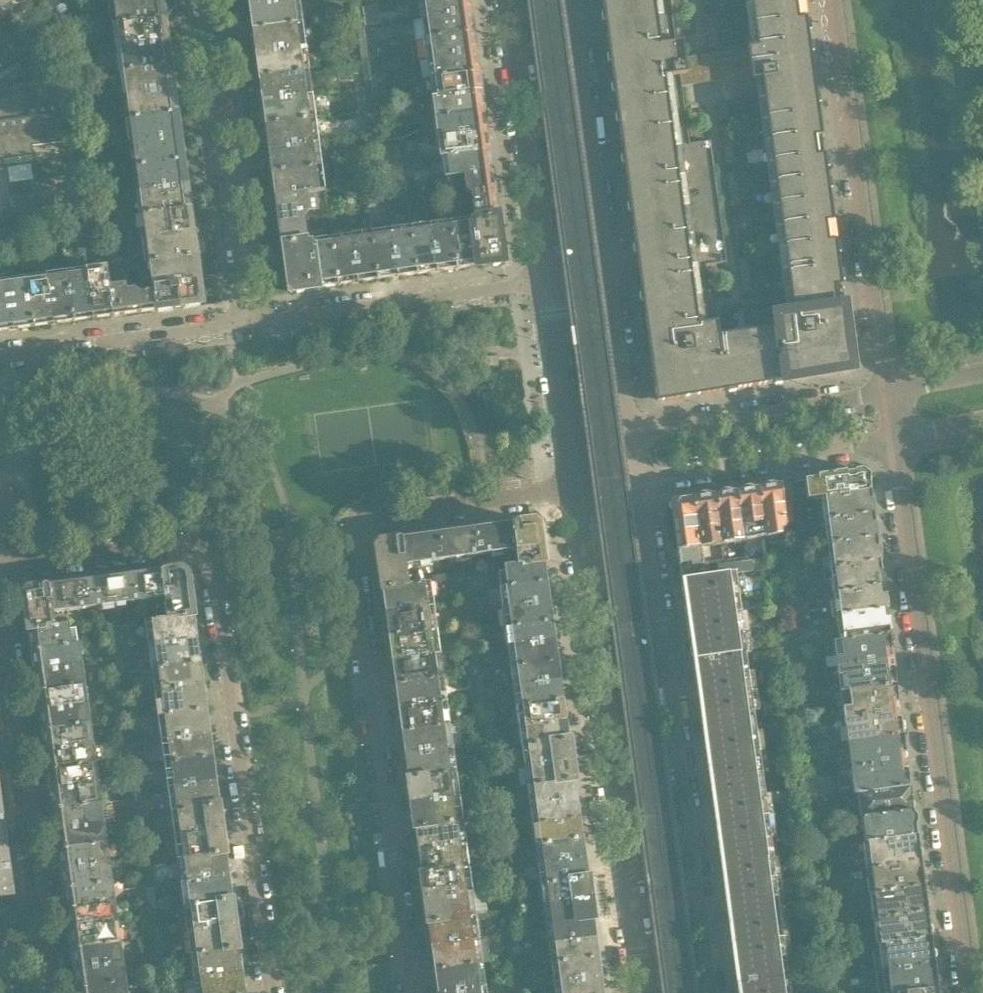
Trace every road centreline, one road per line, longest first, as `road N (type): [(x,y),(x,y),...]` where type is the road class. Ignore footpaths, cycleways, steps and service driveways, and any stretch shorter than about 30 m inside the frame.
road 1 (residential): [(409,992),(349,540),(378,513),(575,488)]
road 2 (residential): [(0,569),(177,543),(213,557),(274,992)]
road 3 (residential): [(893,438),(969,992)]
road 4 (residential): [(710,992),(642,479)]
road 5 (residential): [(643,992),(575,488)]
road 6 (residential): [(572,0),(635,433)]
road 7 (residential): [(834,0),(887,392)]
road 8 (residential): [(56,992),(0,610)]
road 9 (residential): [(203,0),(249,322)]
road 10 (residential): [(549,280),(249,322)]
road 11 (residential): [(549,280),(511,0)]
road 12 (residential): [(887,392),(635,433)]
road 13 (residential): [(642,479),(893,438)]
road 14 (residential): [(249,322),(0,358)]
road 15 (residential): [(569,440),(549,280)]

